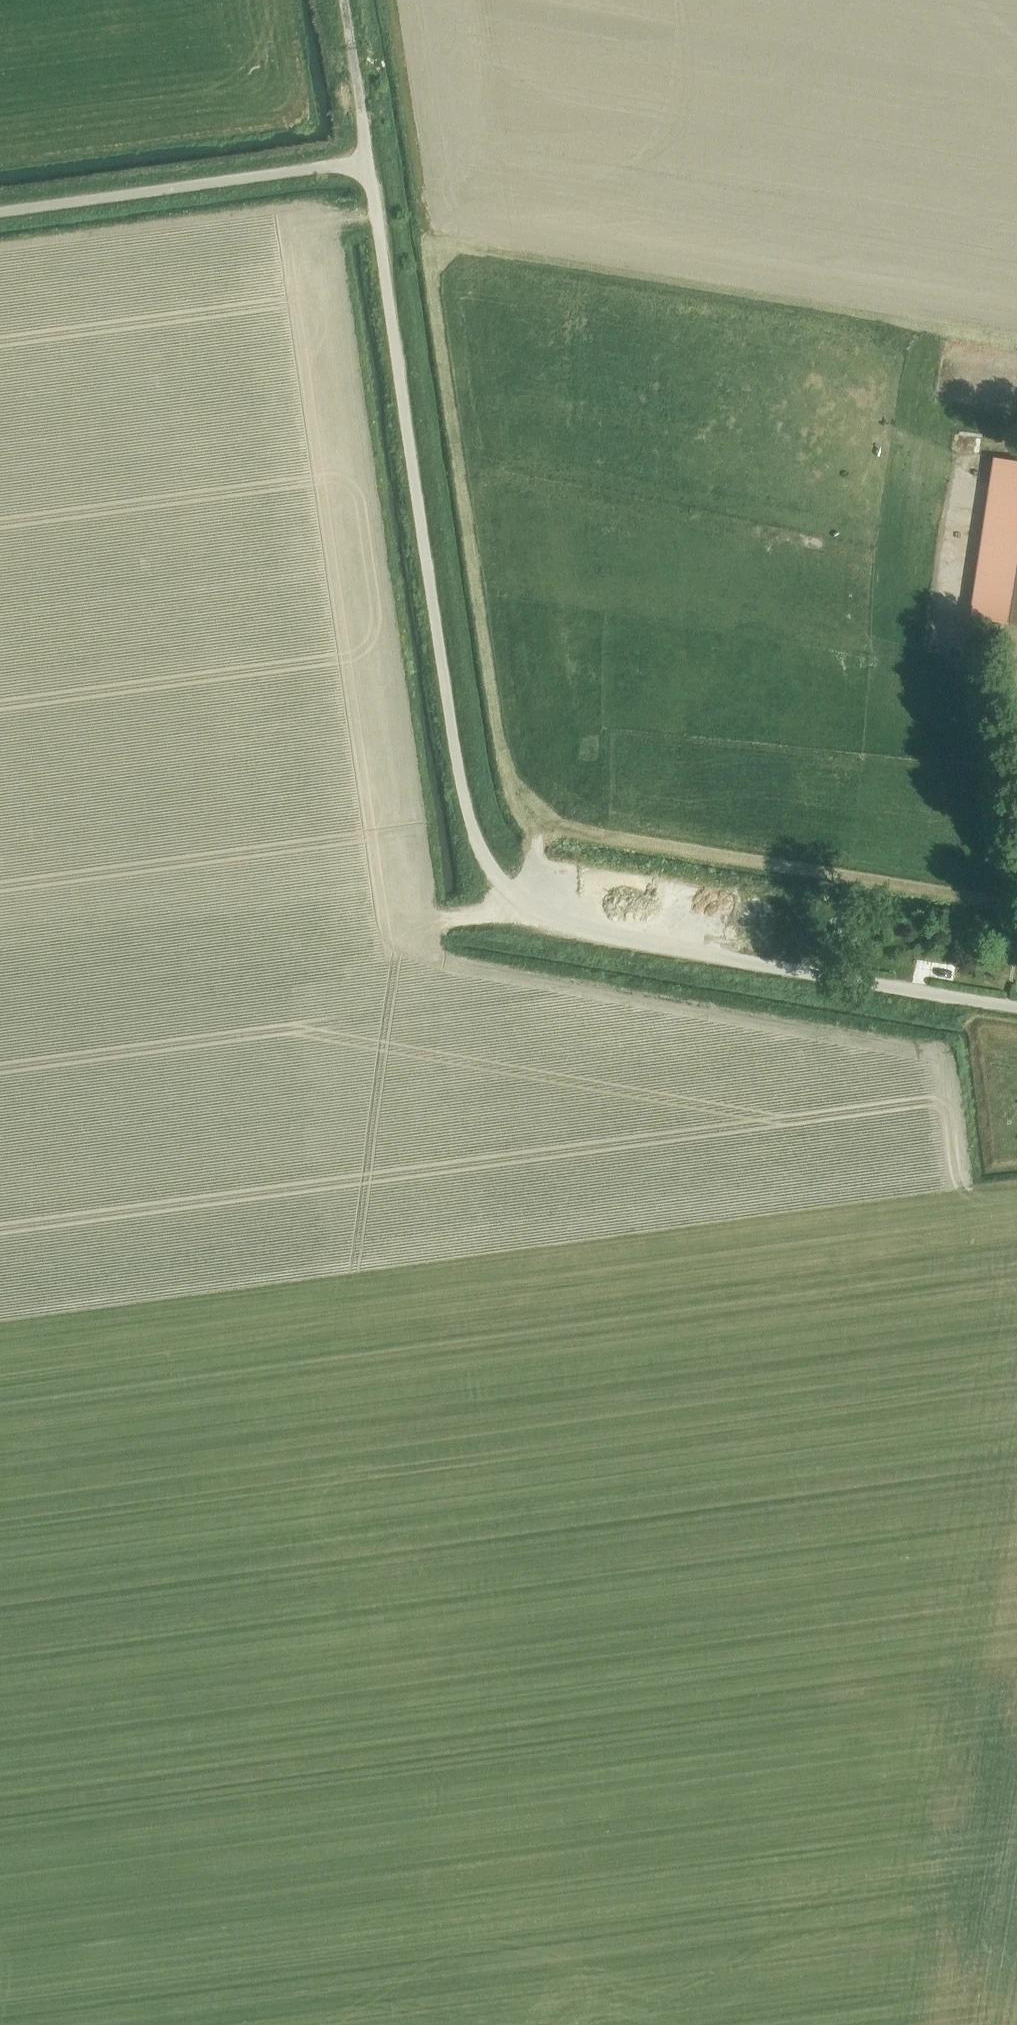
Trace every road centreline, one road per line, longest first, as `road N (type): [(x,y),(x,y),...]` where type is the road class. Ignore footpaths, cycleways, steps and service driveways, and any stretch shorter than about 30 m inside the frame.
road 1 (track): [(1016,1004),(564,925),(535,912),(490,866),(458,773),(368,163)]
road 2 (track): [(368,163),(0,212)]
road 3 (track): [(368,163),(343,0)]

